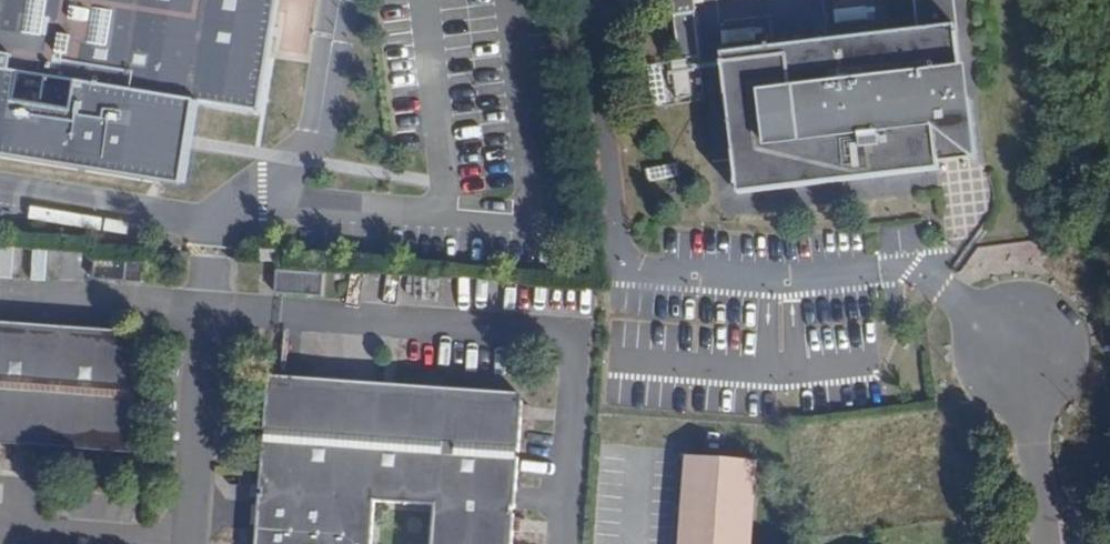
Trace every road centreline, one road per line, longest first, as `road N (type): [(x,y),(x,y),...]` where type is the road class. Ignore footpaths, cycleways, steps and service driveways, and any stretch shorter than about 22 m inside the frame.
road 1 (residential): [(1041,543),(1019,350)]

